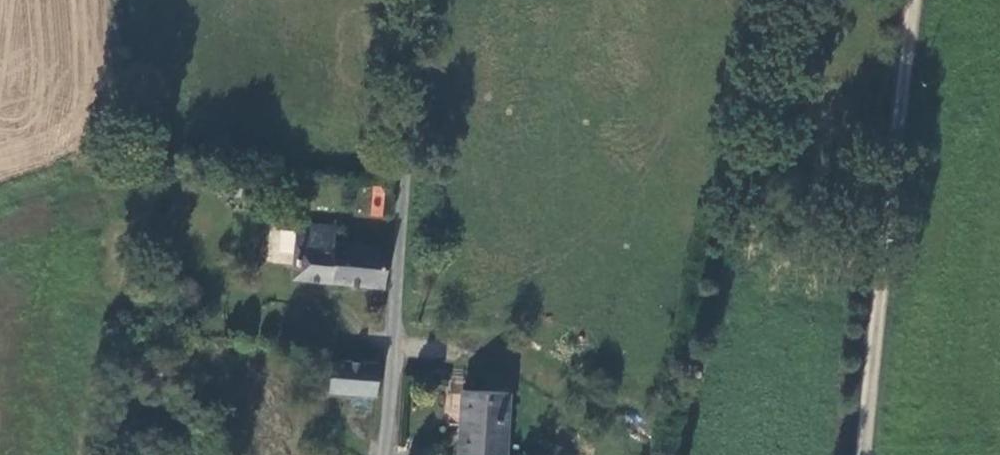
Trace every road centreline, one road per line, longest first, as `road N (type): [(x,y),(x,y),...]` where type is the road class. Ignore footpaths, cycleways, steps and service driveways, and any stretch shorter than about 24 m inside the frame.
road 1 (unclassified): [(865,454),(911,0)]
road 2 (unclassified): [(410,0),(406,171),(383,454)]

